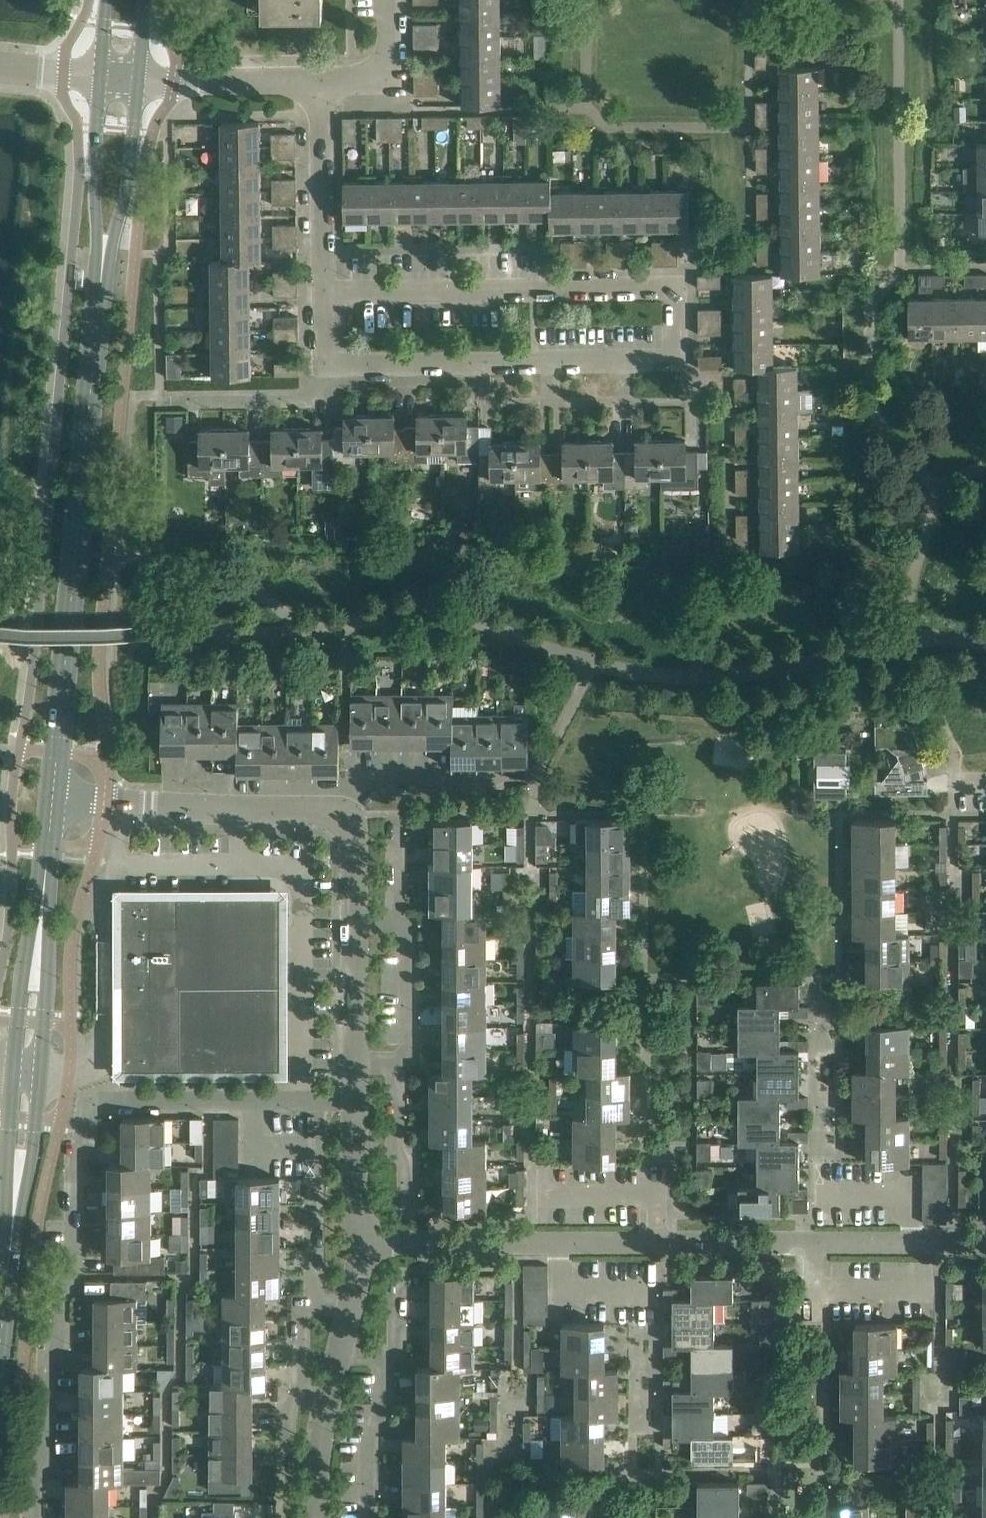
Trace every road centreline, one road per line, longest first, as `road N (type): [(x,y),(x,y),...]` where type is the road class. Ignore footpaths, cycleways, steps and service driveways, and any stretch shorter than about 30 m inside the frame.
road 1 (residential): [(36,1517),(50,1445),(51,1365),(74,1260),(75,1165),(91,1100),(356,1101)]
road 2 (residential): [(363,1243),(985,1245)]
road 3 (residential): [(356,1101),(356,849),(347,818),(315,809),(52,797)]
road 4 (tertiary): [(52,797),(101,280)]
road 5 (residential): [(324,293),(326,363),(675,357),(674,286)]
road 6 (residential): [(674,286),(324,293)]
road 7 (residential): [(320,1517),(322,1448),(363,1243)]
road 8 (tertiary): [(5,1301),(34,1152),(41,1069)]
road 9 (tertiary): [(13,1068),(5,1301)]
road 10 (residential): [(321,80),(324,293)]
road 11 (tertiary): [(101,280),(124,194),(136,80)]
road 12 (tertiary): [(103,78),(101,280)]
road 13 (tertiary): [(46,876),(13,1068)]
road 14 (tertiary): [(41,1069),(46,876)]
road 15 (residential): [(136,80),(321,80)]
road 16 (residential): [(321,80),(392,78),(391,0)]
road 17 (residential): [(363,1243),(356,1101)]

